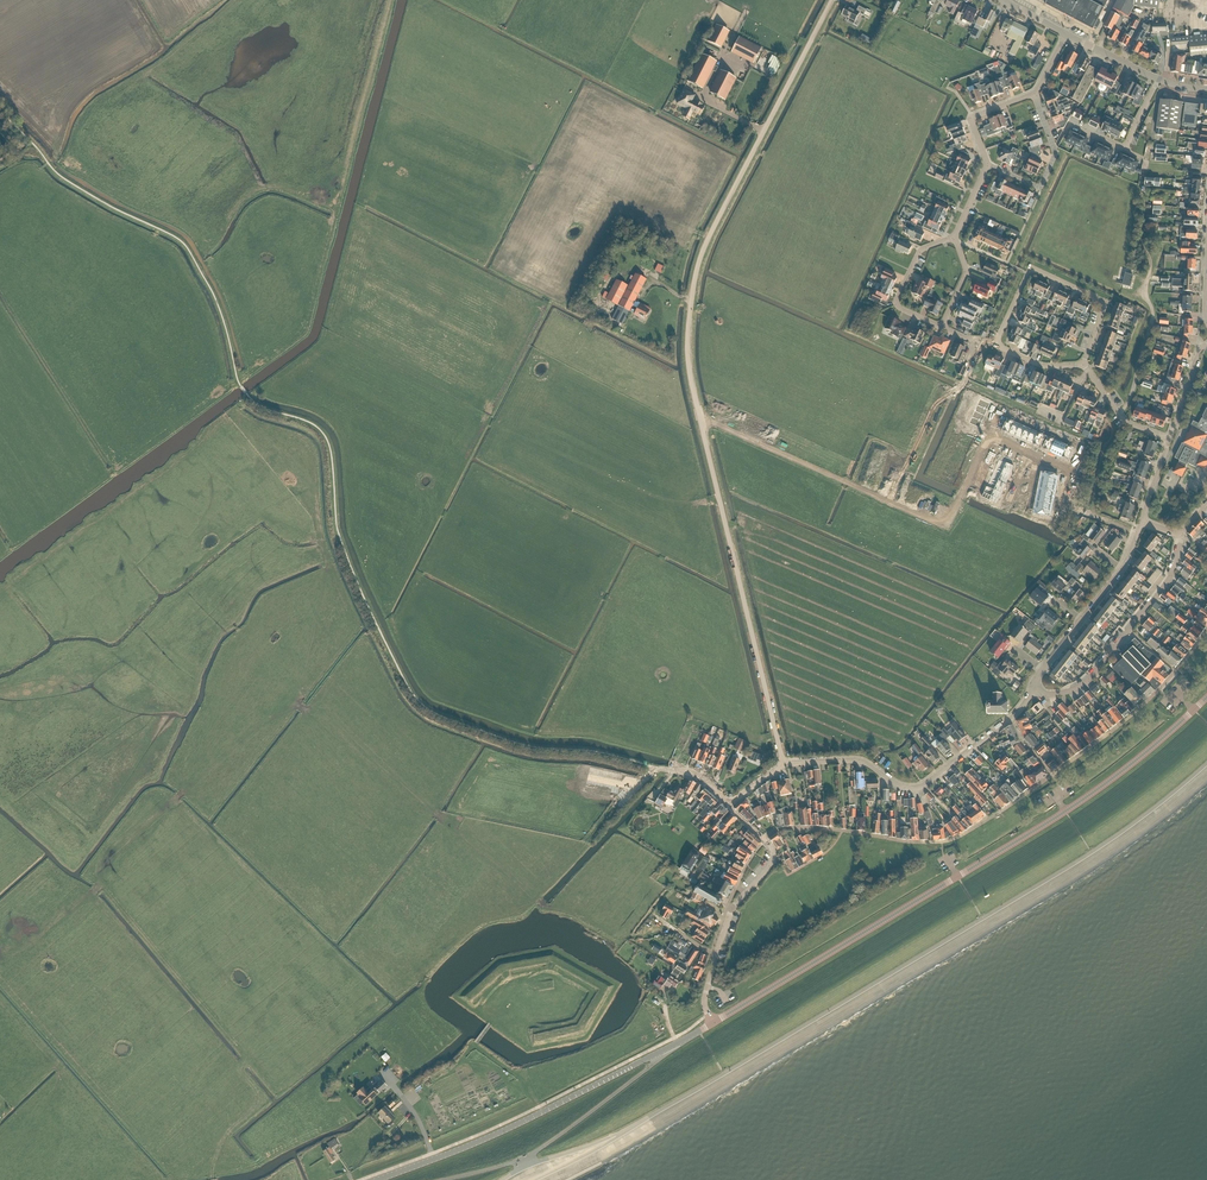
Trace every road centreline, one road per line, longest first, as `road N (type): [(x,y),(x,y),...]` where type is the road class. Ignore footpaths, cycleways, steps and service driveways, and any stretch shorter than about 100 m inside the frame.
road 1 (residential): [(786,765),(689,342),(706,247),(834,0)]
road 2 (tertiary): [(714,1022),(1066,812),(1206,697)]
road 3 (tertiary): [(377,1179),(511,1127),(714,1022)]
road 4 (residential): [(786,765),(860,761),(917,789),(1014,717)]
road 5 (residential): [(1083,366),(1042,367),(997,345),(999,337),(1033,272),(1105,308)]
road 6 (residential): [(714,1022),(705,999),(726,925),(774,856),(729,808)]
road 7 (residential): [(1032,693),(1060,695),(1091,677),(1166,584),(1181,537)]
road 8 (track): [(1119,414),(1153,321),(1142,209)]
road 9 (residential): [(993,438),(1075,472),(1067,507),(1140,530)]
road 10 (residential): [(1032,693),(1041,670),(1122,569),(1140,530)]
road 11 (residential): [(989,166),(1042,186),(1057,154),(1035,95)]
road 12 (residential): [(942,327),(897,301),(920,251),(955,237)]

